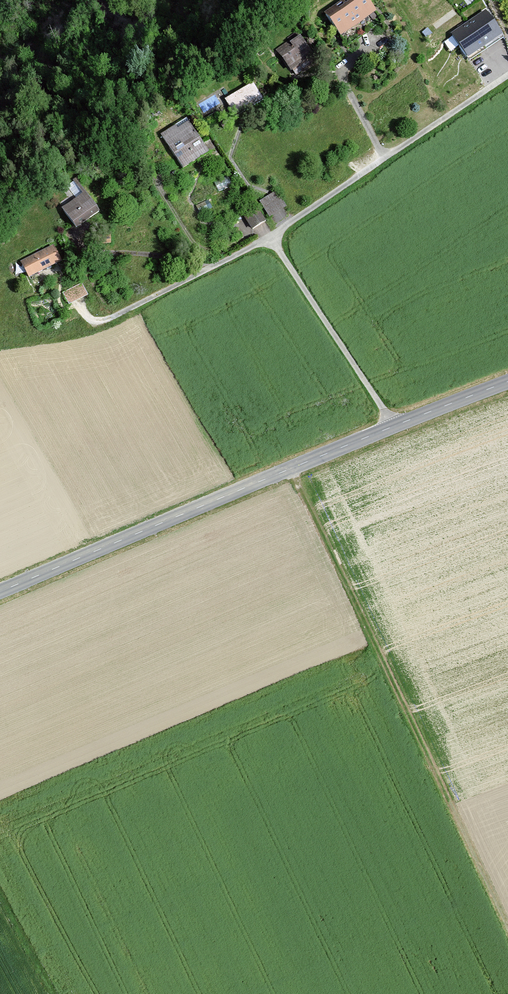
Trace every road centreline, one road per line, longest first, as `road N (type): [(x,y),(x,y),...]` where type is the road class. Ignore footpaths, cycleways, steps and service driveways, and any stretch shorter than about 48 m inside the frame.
road 1 (secondary): [(0,594),(507,383)]
road 2 (track): [(507,933),(292,470)]
road 3 (residential): [(79,305),(97,324),(270,238),(507,75)]

